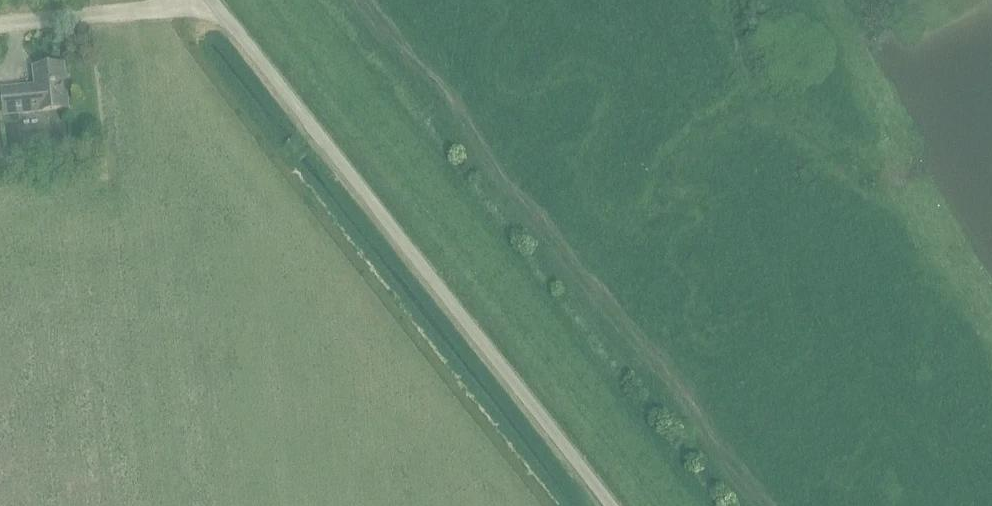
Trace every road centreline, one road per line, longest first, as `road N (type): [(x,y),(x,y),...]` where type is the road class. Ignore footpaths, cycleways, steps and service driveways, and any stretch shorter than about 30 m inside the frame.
road 1 (track): [(264,0),(665,505)]
road 2 (unclassified): [(608,505),(211,0)]

